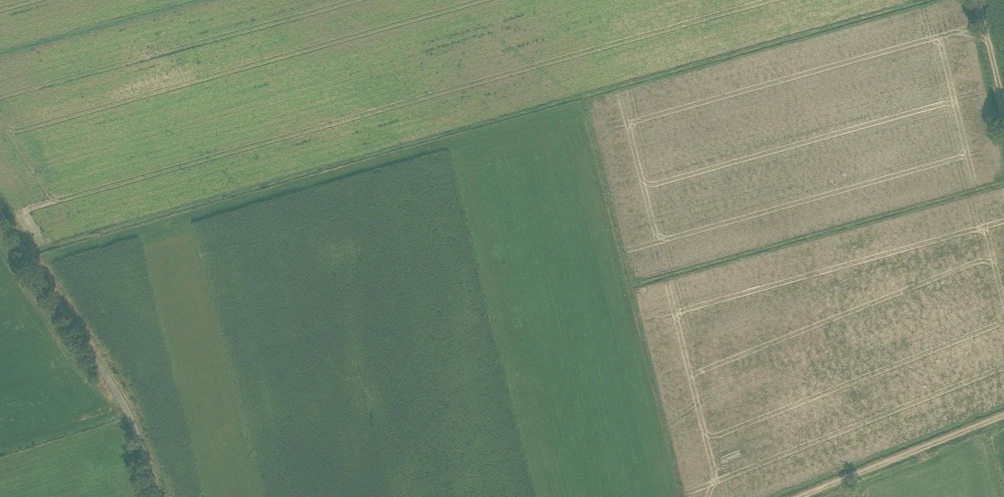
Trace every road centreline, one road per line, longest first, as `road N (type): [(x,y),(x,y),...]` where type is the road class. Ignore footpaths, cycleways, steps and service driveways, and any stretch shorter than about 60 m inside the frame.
road 1 (unclassified): [(156,496),(116,393),(0,215)]
road 2 (track): [(1003,424),(818,496)]

